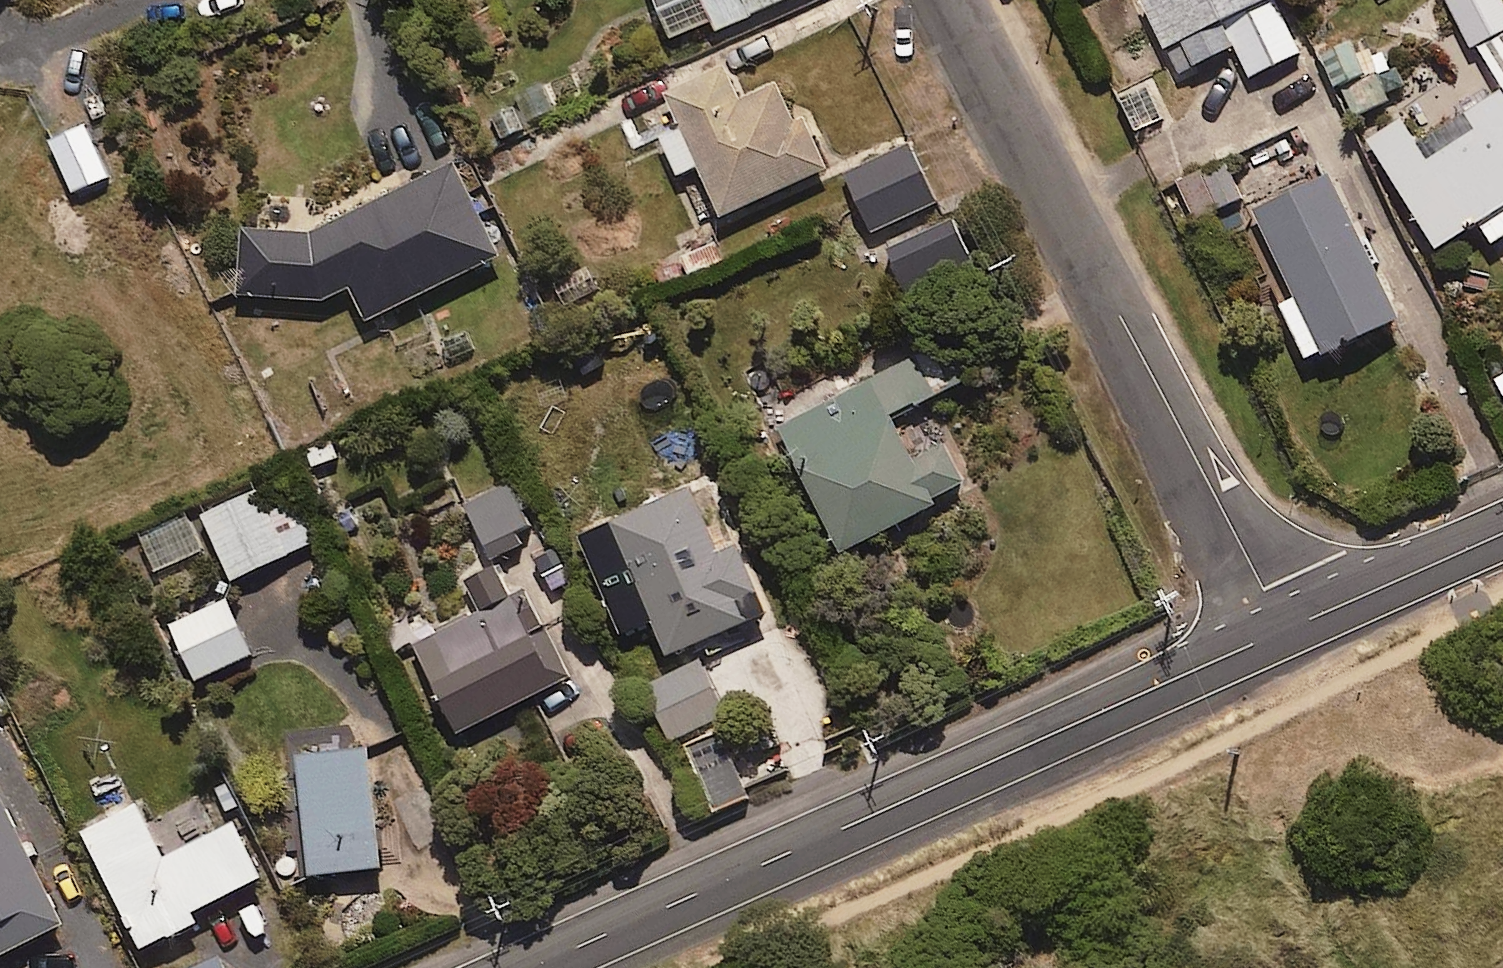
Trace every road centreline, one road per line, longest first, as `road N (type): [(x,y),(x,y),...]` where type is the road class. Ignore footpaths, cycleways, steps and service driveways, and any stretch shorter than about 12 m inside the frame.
road 1 (secondary): [(530,967),(1286,627)]
road 2 (residential): [(953,0),(1286,627)]
road 3 (secondary): [(1286,627),(1502,530)]
road 4 (track): [(31,593),(102,730)]

